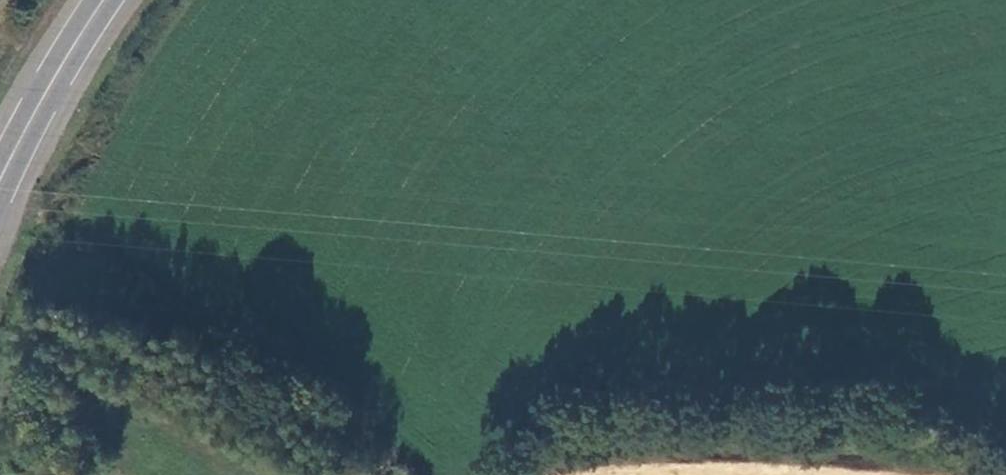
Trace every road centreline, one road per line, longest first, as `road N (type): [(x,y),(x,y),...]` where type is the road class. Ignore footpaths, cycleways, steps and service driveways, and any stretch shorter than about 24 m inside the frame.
road 1 (trunk): [(10,161),(104,0)]

